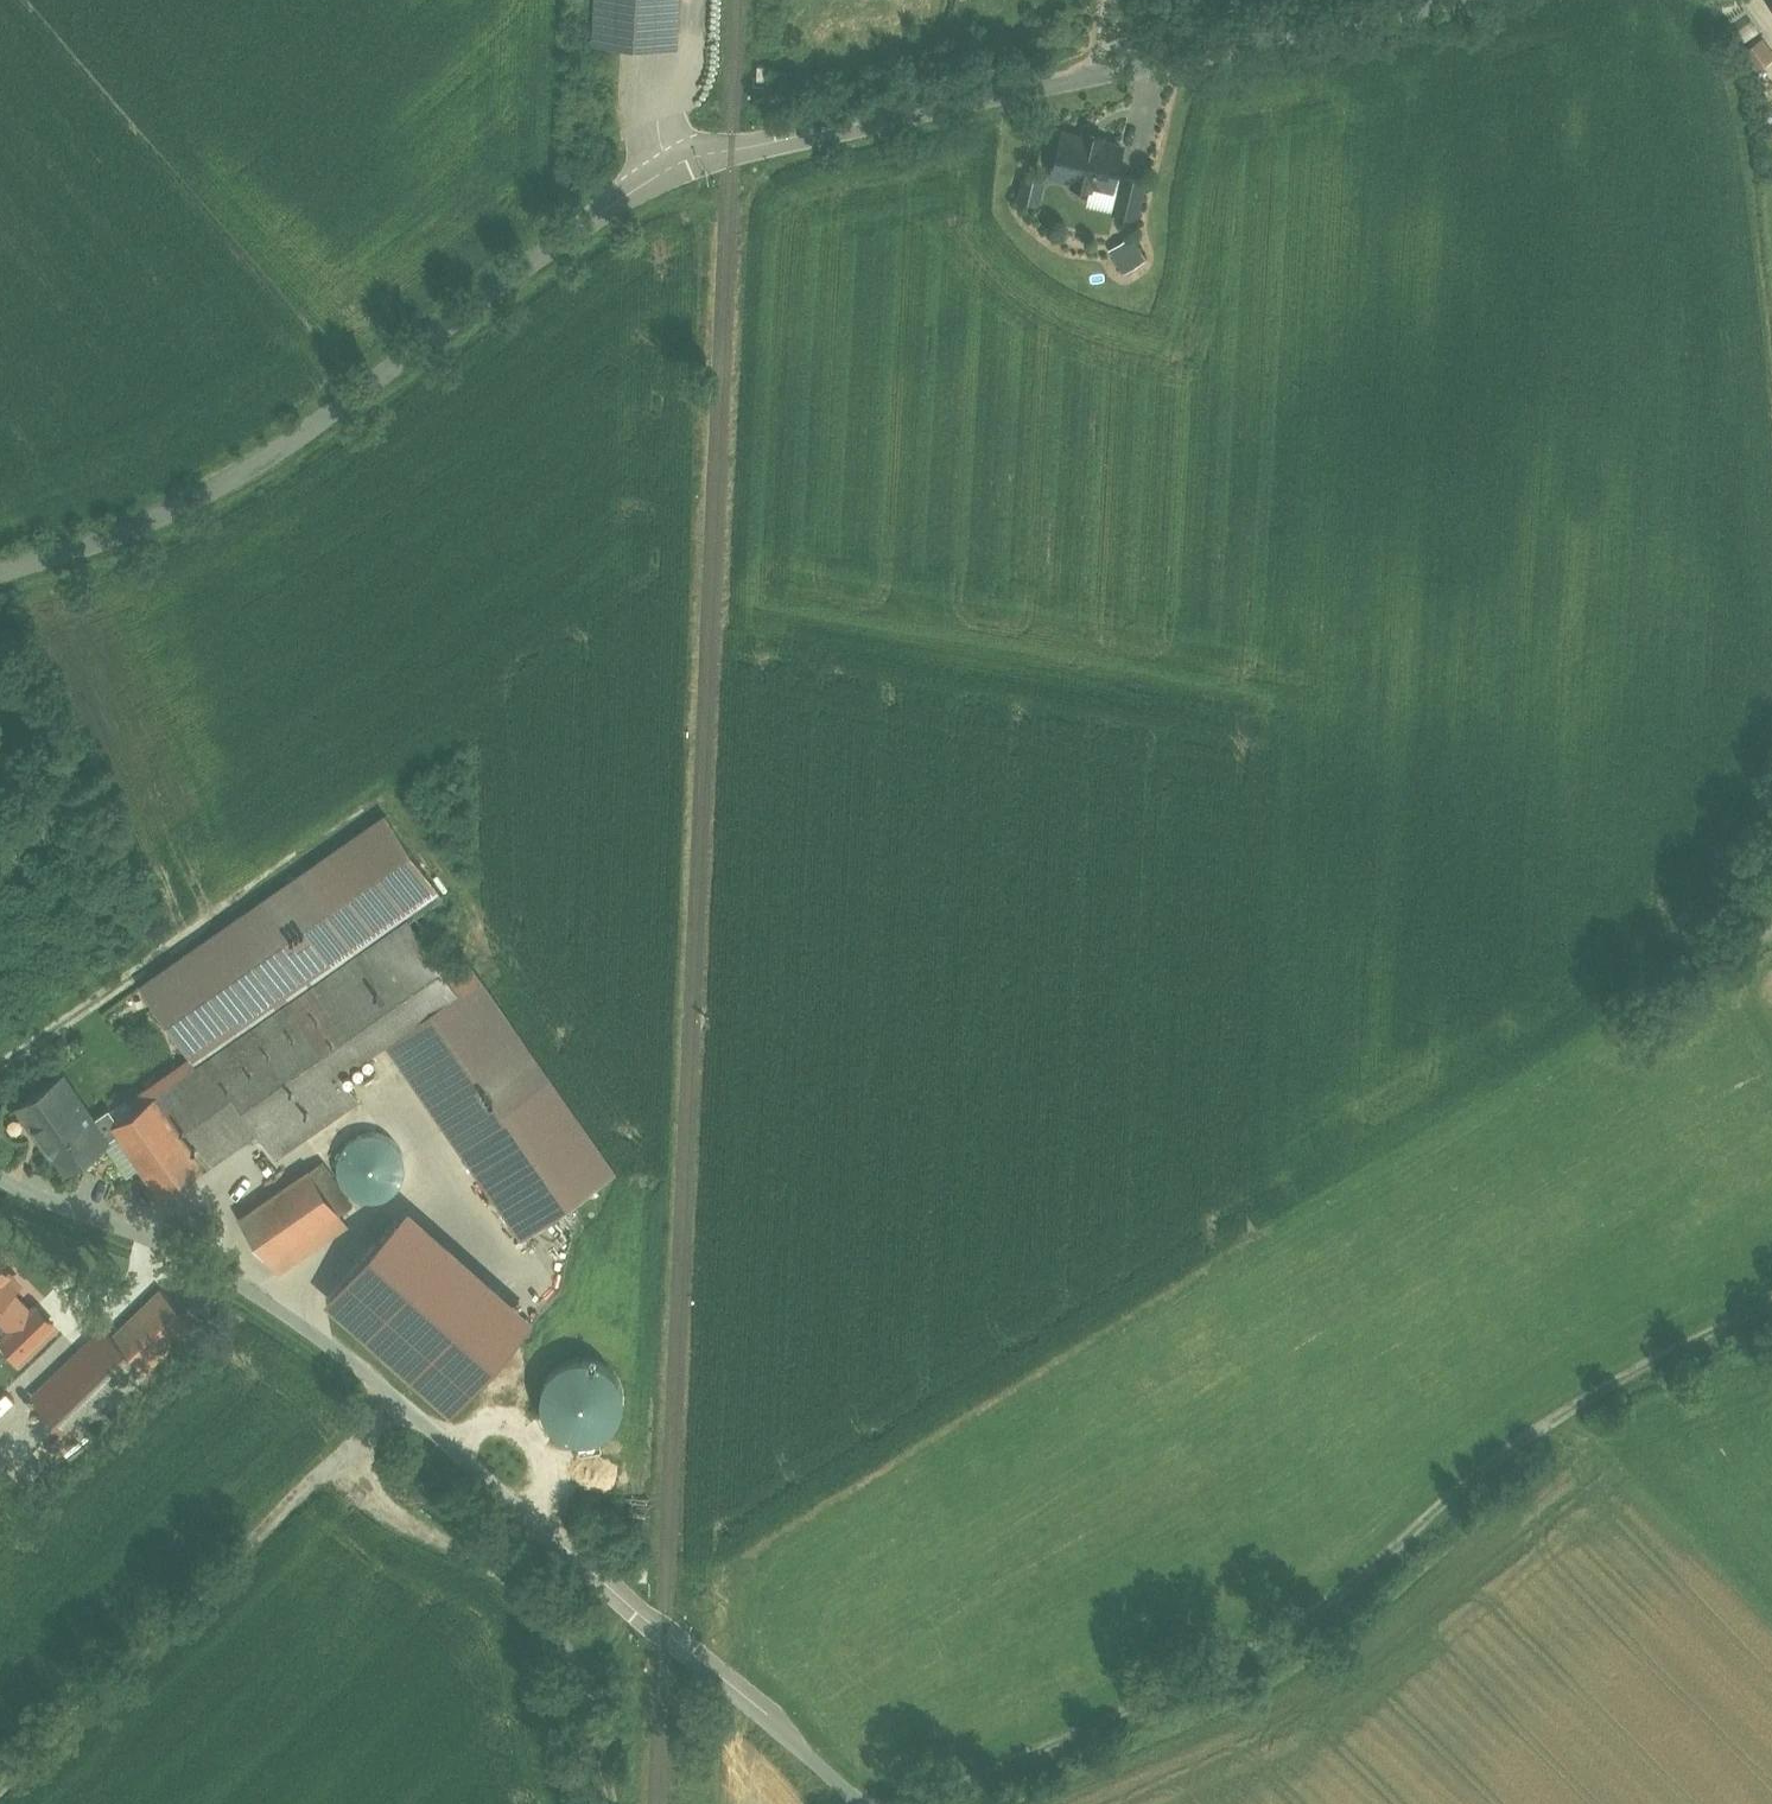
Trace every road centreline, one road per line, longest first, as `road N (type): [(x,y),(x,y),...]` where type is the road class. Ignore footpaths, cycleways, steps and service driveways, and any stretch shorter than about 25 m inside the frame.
road 1 (unclassified): [(1377,0),(675,165),(265,459),(105,544),(0,571)]
road 2 (residential): [(864,1803),(775,1720),(263,1295),(0,1171)]
road 3 (track): [(605,1803),(614,1591)]

